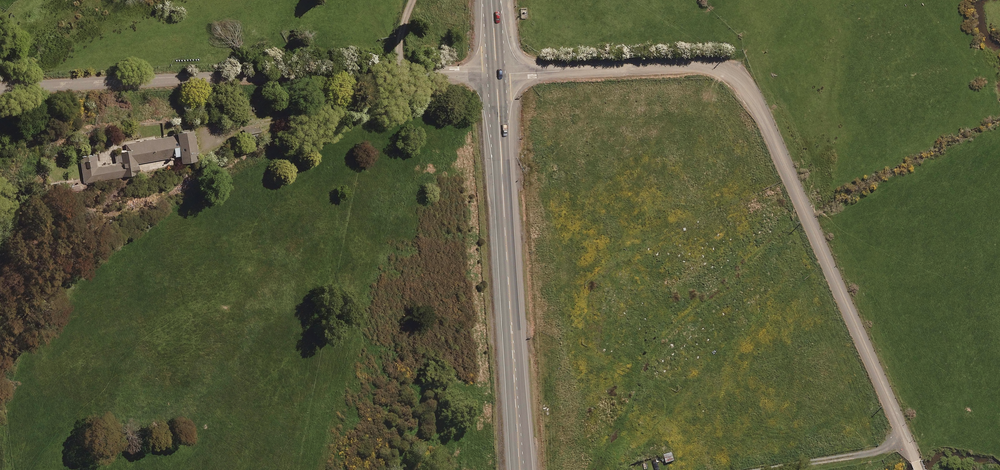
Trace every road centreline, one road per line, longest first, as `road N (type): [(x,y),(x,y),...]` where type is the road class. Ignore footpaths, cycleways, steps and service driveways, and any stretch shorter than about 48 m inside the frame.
road 1 (unclassified): [(493,76),(714,67),(752,95),(778,134),(921,469)]
road 2 (unclassified): [(0,95),(493,76)]
road 3 (trunk): [(517,469),(493,76)]

